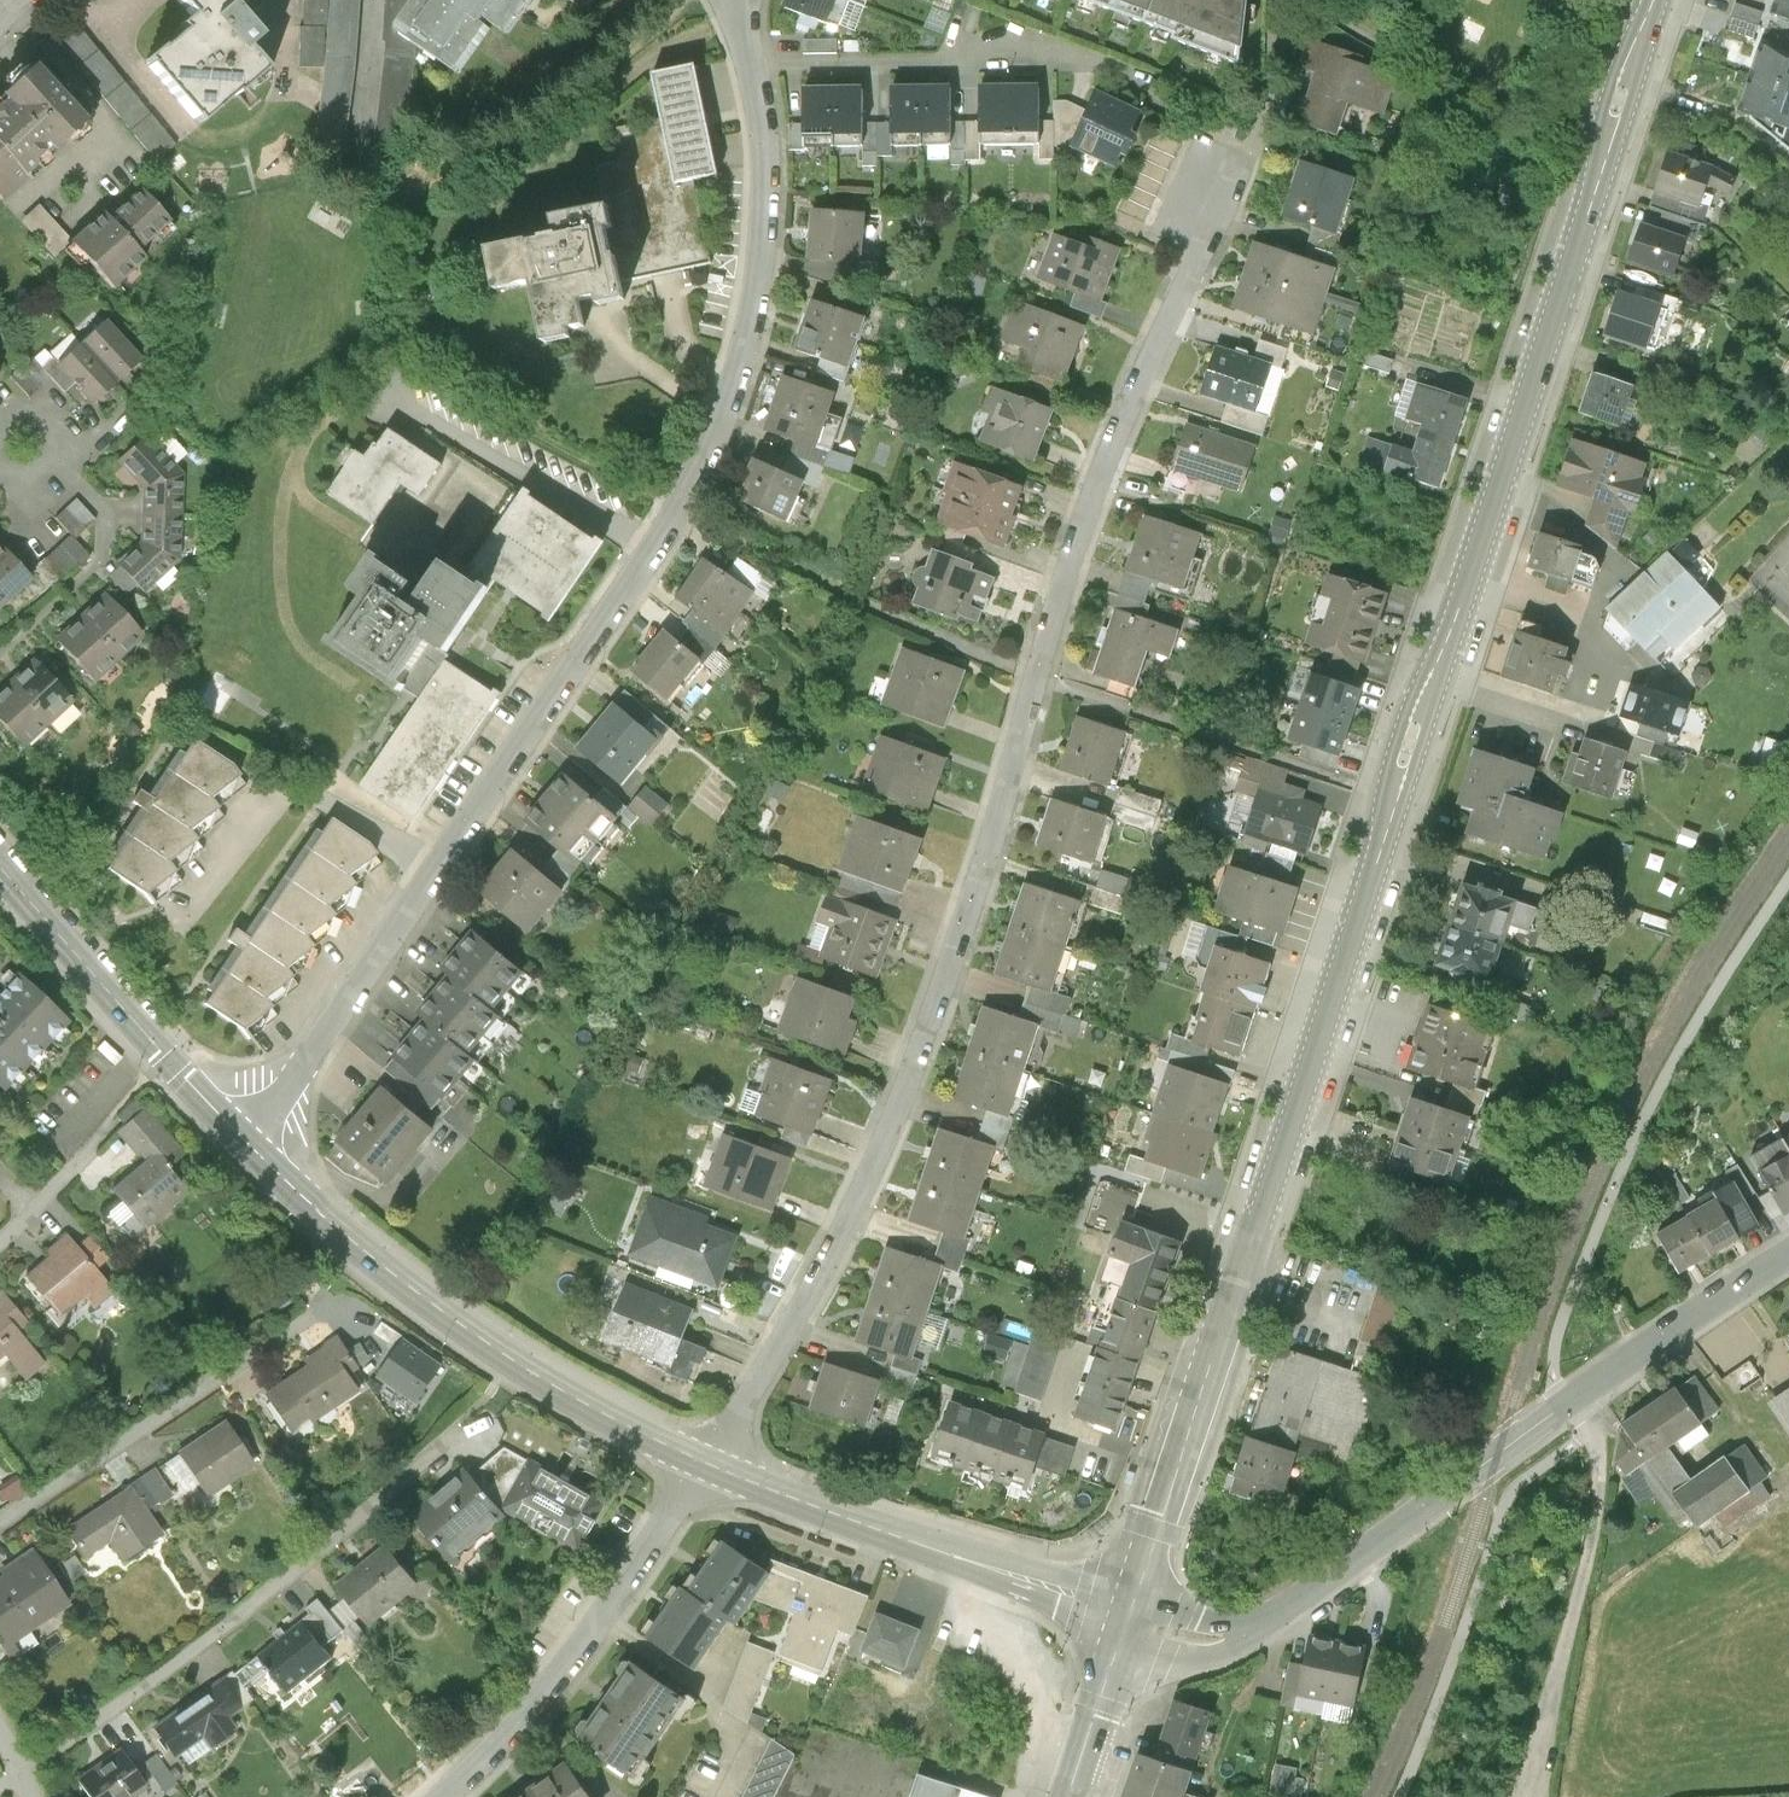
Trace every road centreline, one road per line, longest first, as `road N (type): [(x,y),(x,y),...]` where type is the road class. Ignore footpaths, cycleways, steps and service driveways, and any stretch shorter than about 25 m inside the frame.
road 1 (secondary): [(1655,0),(1128,1617)]
road 2 (unclassified): [(704,1464),(813,1287),(908,1086),(1008,792),(1108,446),(1237,156)]
road 3 (residential): [(241,1139),(377,960),(681,517),(748,333),(763,155),(738,0)]
road 4 (tertiary): [(1128,1617),(1225,1640),(1281,1611),(1788,1254)]
road 5 (secondary): [(241,1139),(431,1303),(614,1420),(704,1464)]
road 6 (residential): [(455,1432),(333,1541),(19,1774)]
road 7 (secondary): [(704,1464),(1128,1617)]
road 8 (residential): [(443,1796),(478,1767),(594,1626),(704,1464)]
road 9 (residential): [(303,1320),(0,1525)]
road 10 (secondary): [(0,867),(241,1139)]
road 11 (secondary): [(1128,1617),(1068,1796)]
road 12 (residential): [(0,1242),(111,1126)]
road 13 (residential): [(0,470),(25,480),(52,457),(56,435),(35,416),(10,424)]

